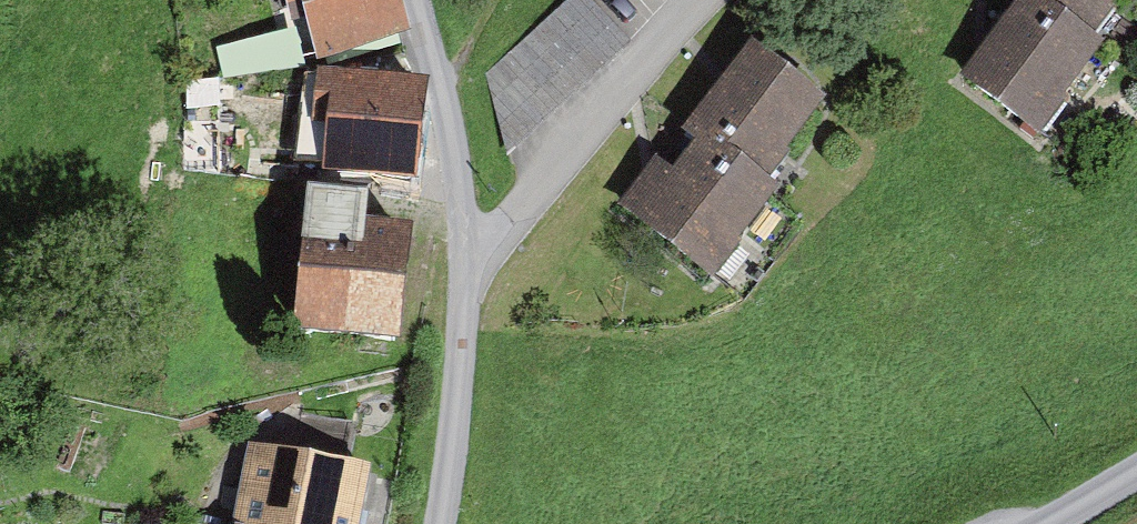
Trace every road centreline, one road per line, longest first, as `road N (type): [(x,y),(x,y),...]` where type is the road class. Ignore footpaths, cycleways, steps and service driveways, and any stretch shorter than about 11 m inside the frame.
road 1 (residential): [(722,0),(466,273)]
road 2 (residential): [(421,0),(450,114),(466,273)]
road 3 (residential): [(466,273),(460,417),(439,523)]

